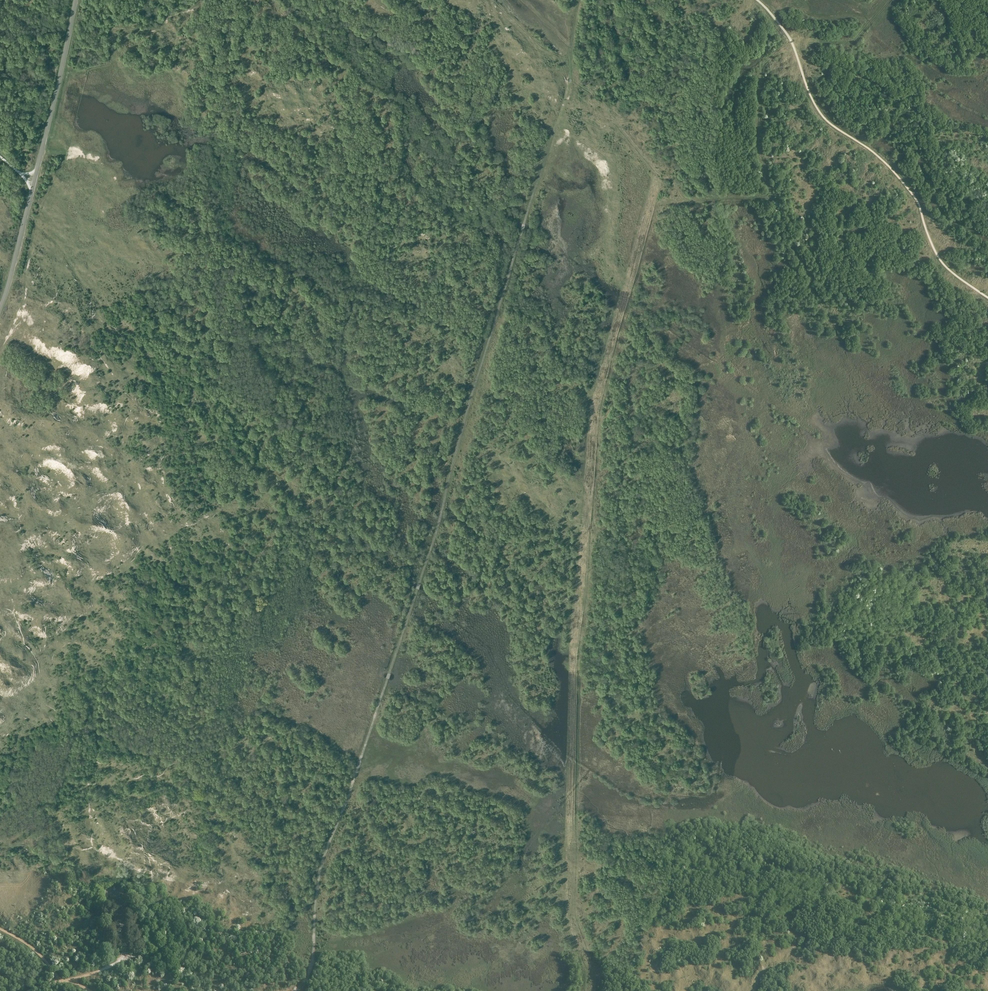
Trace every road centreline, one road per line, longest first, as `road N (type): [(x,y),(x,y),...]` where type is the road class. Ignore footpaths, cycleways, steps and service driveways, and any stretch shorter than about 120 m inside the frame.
road 1 (unclassified): [(0,308),(76,0)]

